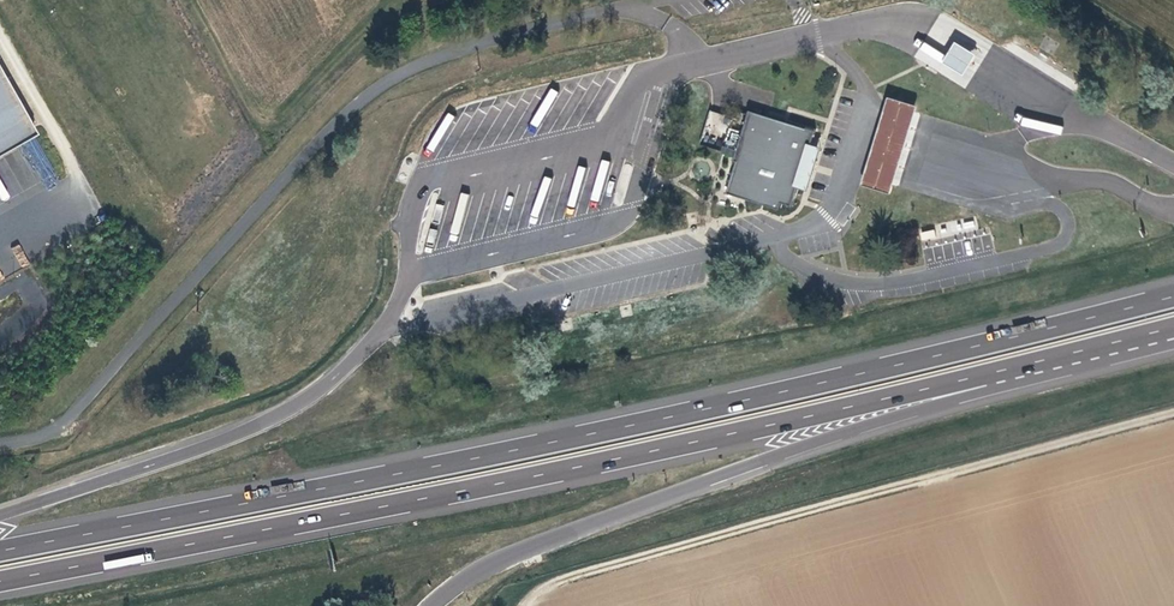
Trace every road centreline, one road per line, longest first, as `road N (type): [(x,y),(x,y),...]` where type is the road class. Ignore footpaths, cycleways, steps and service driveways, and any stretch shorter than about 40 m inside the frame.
road 1 (motorway): [(1173,296),(544,443),(0,550)]
road 2 (motorway): [(0,580),(1029,369)]
road 3 (motorway): [(433,605),(485,567),(544,541),(1029,369)]
road 4 (motorway): [(383,330),(325,385),(282,413),(0,513)]
road 5 (track): [(391,5),(275,131),(253,117),(187,0)]
road 6 (motorway): [(1029,369),(1173,333)]

